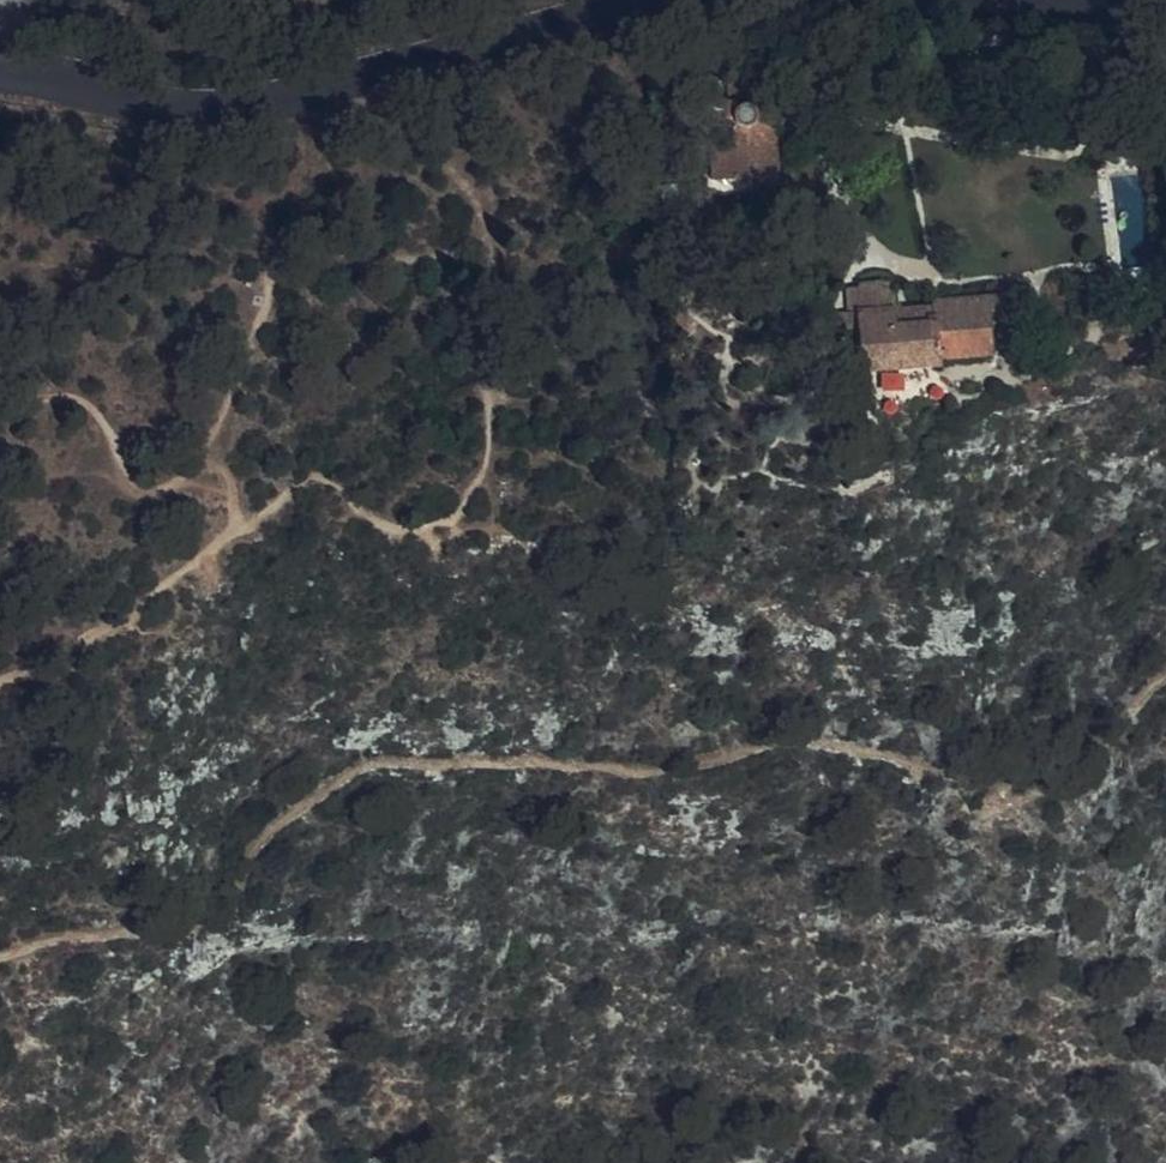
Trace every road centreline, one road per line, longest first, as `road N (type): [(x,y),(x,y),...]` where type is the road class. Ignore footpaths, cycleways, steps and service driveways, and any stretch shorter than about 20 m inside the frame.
road 1 (tertiary): [(640,0),(211,110),(156,109),(0,76)]
road 2 (tertiary): [(1111,0),(1082,6),(971,0)]

